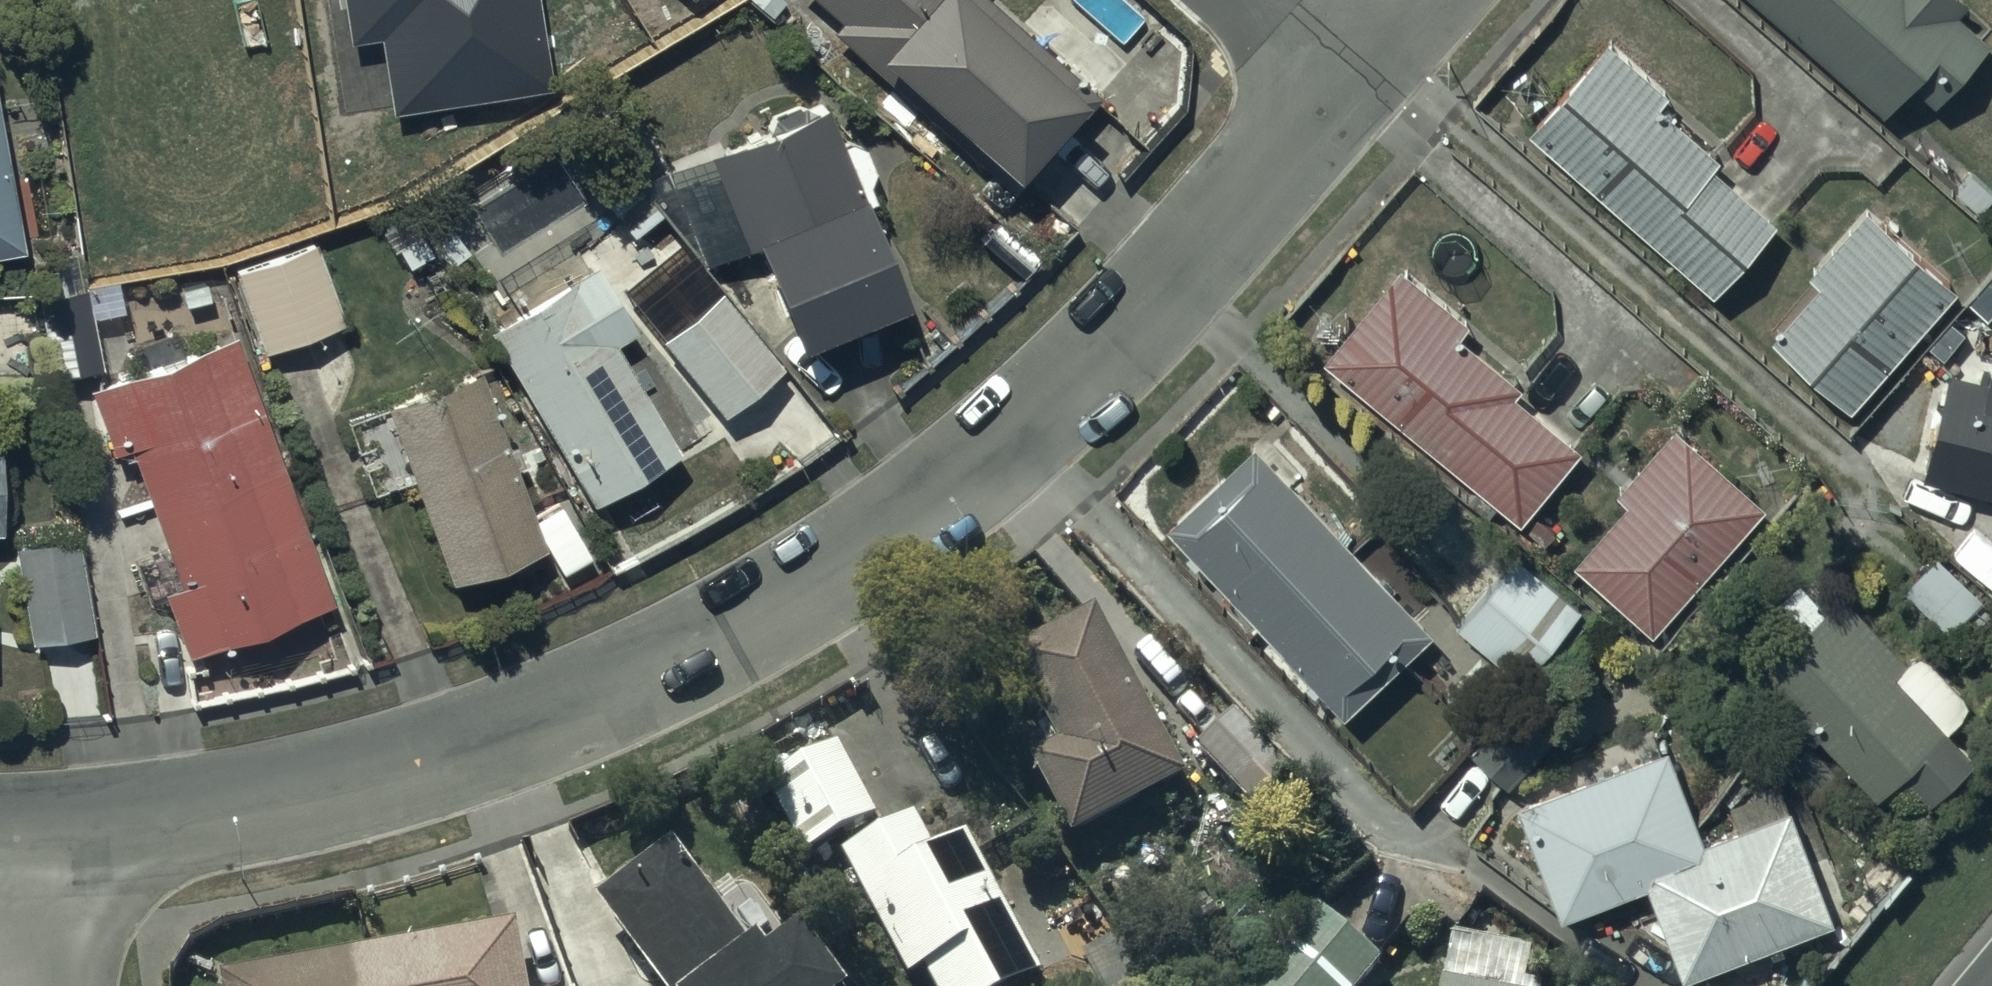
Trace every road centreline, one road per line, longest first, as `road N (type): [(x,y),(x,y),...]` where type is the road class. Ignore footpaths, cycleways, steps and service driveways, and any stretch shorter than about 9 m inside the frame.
road 1 (residential): [(1345,87),(1105,351),(850,581),(597,728),(320,808),(27,852)]
road 2 (residential): [(27,852),(46,985)]
road 3 (residential): [(1345,87),(1246,0)]

